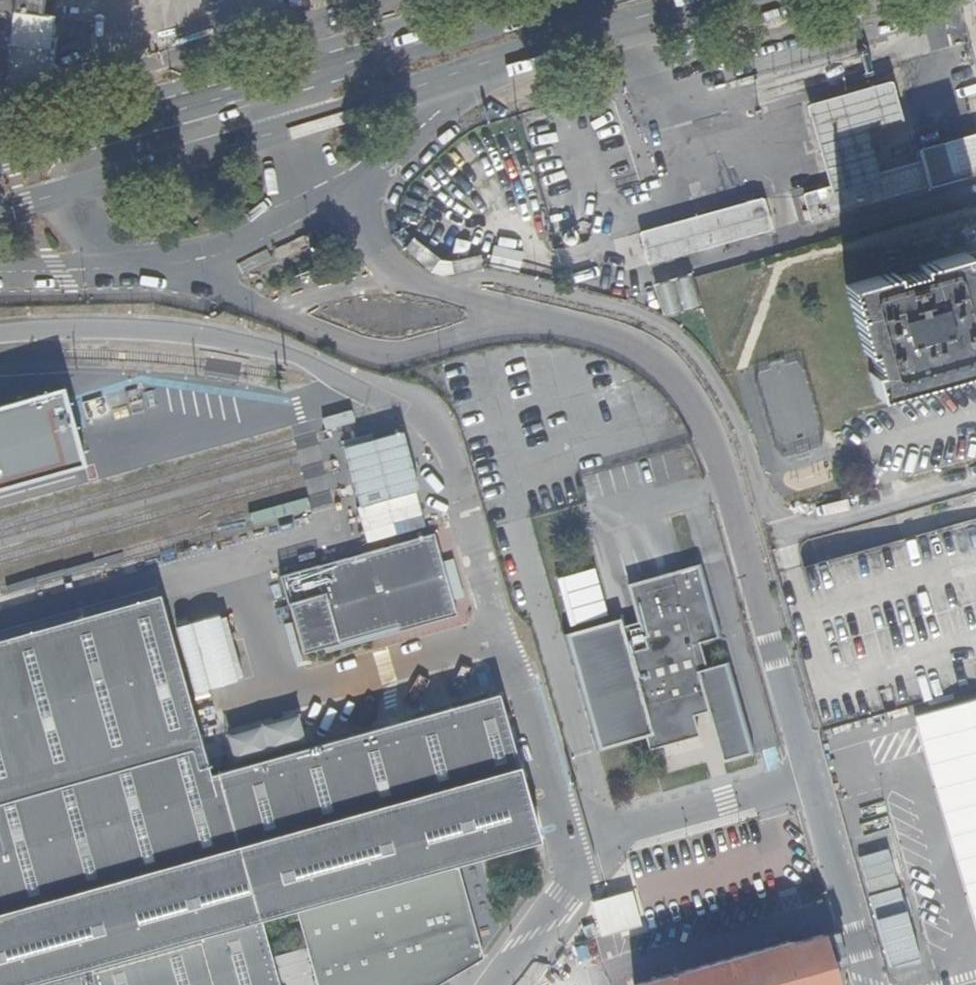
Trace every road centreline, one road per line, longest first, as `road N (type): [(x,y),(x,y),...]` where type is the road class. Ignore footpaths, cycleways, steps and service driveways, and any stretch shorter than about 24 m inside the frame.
road 1 (unclassified): [(521,315),(612,337),(649,355),(709,430),(869,984)]
road 2 (primary): [(292,125),(702,0)]
road 3 (unclassified): [(157,264),(364,350),(394,353),(521,315)]
road 4 (primary): [(271,72),(0,149)]
road 5 (unclassified): [(281,99),(77,155),(58,192)]
road 6 (primary): [(58,192),(292,125)]
road 7 (unclassified): [(521,315),(405,278),(341,204)]
road 8 (unclassified): [(157,264),(263,241),(341,204)]
road 9 (residential): [(975,477),(789,530)]
road 10 (primary): [(529,0),(379,42)]
road 11 (unclassified): [(58,192),(94,242),(157,264)]

